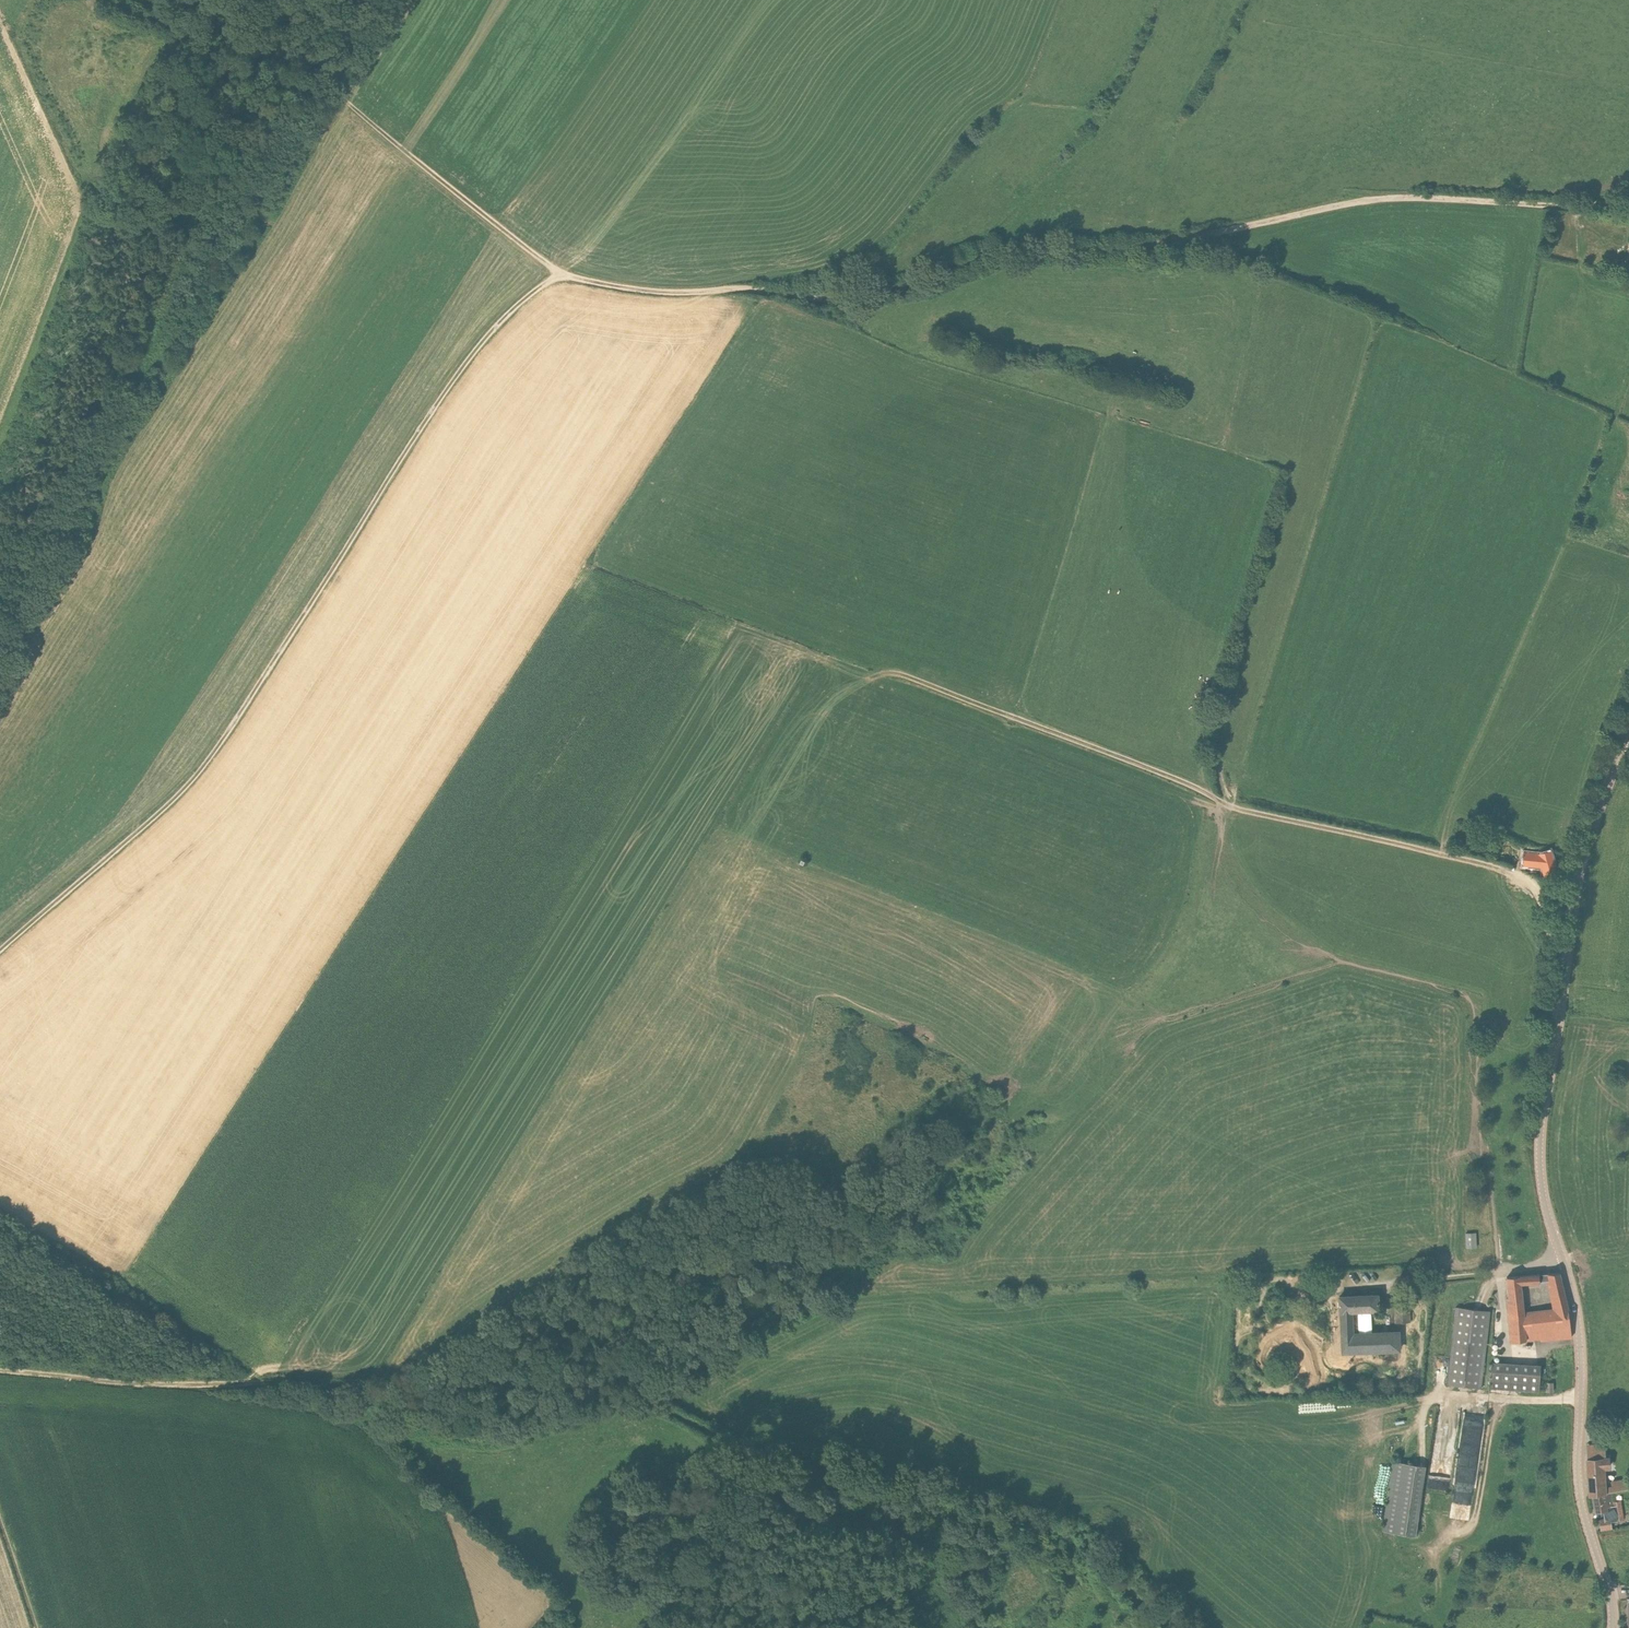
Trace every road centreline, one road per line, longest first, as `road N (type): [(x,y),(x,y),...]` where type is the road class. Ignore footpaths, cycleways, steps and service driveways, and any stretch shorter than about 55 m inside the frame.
road 1 (track): [(560,272),(642,290),(752,288),(835,301),(993,252),(1148,244),(1379,197),(1628,206)]
road 2 (track): [(1176,1627),(1076,1547),(1015,1519),(900,1474),(733,1440),(642,1399),(511,1424),(340,1386),(242,1383)]
road 3 (track): [(0,950),(192,780),(467,359),(560,272)]
road 4 (track): [(1561,1002),(1541,902),(1516,874),(1234,807),(892,674)]
road 5 (tertiary): [(1562,1257),(1543,1192),(1543,1112),(1577,881),(1628,726)]
road 6 (track): [(560,272),(319,72),(104,0)]
road 7 (tertiary): [(1612,1627),(1580,1494),(1579,1336),(1562,1257)]
road 8 (track): [(242,1383),(152,1384),(0,1369)]

